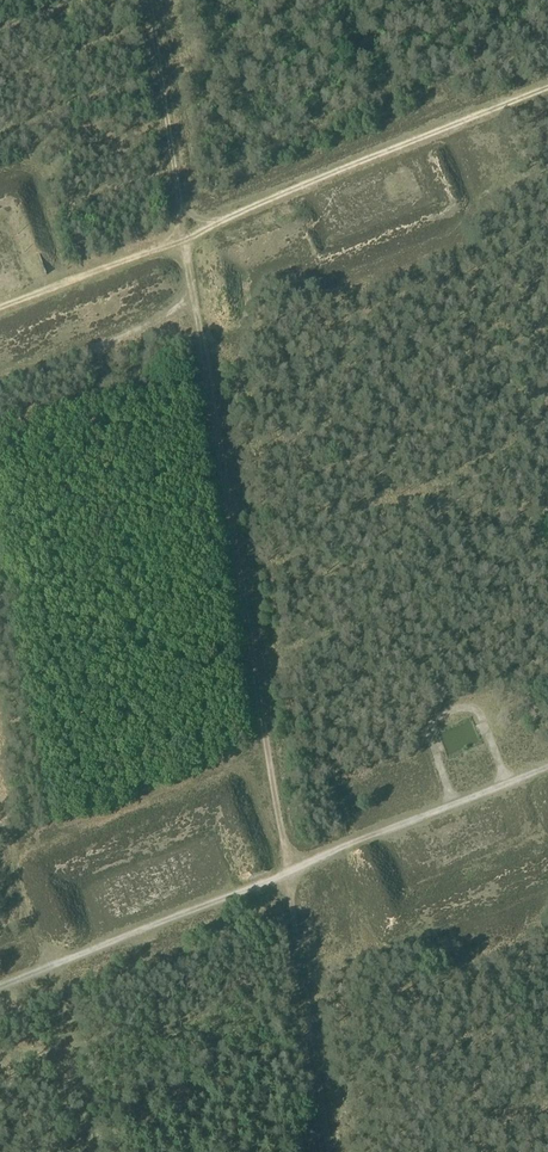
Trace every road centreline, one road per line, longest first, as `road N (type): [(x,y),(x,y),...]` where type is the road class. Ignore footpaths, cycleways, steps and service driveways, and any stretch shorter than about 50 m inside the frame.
road 1 (track): [(148,0),(277,807),(303,864)]
road 2 (track): [(0,308),(547,88)]
road 3 (track): [(0,985),(547,766)]
road 4 (track): [(83,1151),(53,964)]

